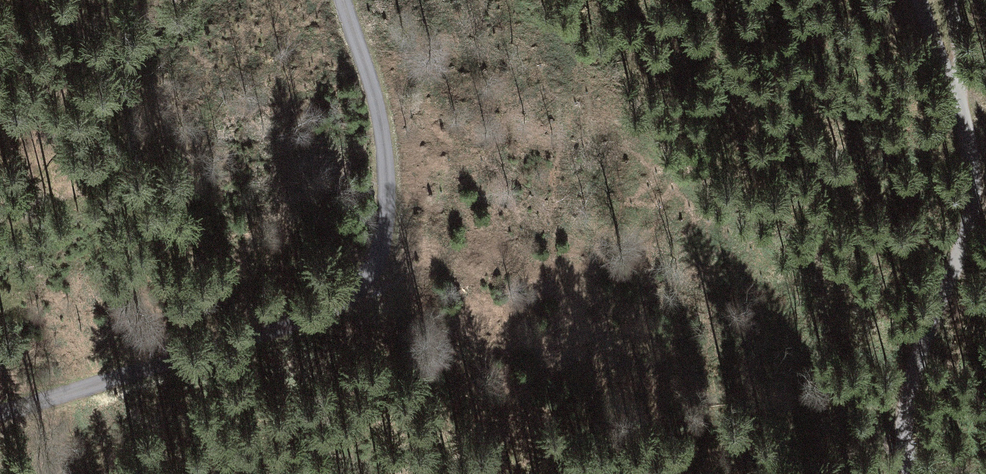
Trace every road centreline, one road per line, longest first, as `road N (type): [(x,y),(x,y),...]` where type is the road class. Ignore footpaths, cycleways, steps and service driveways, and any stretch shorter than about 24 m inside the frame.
road 1 (track): [(960,98),(975,191),(915,370),(907,434),(913,473)]
road 2 (track): [(0,410),(188,363),(333,306)]
road 3 (track): [(333,306),(373,266),(390,214),(382,112),(347,0)]

